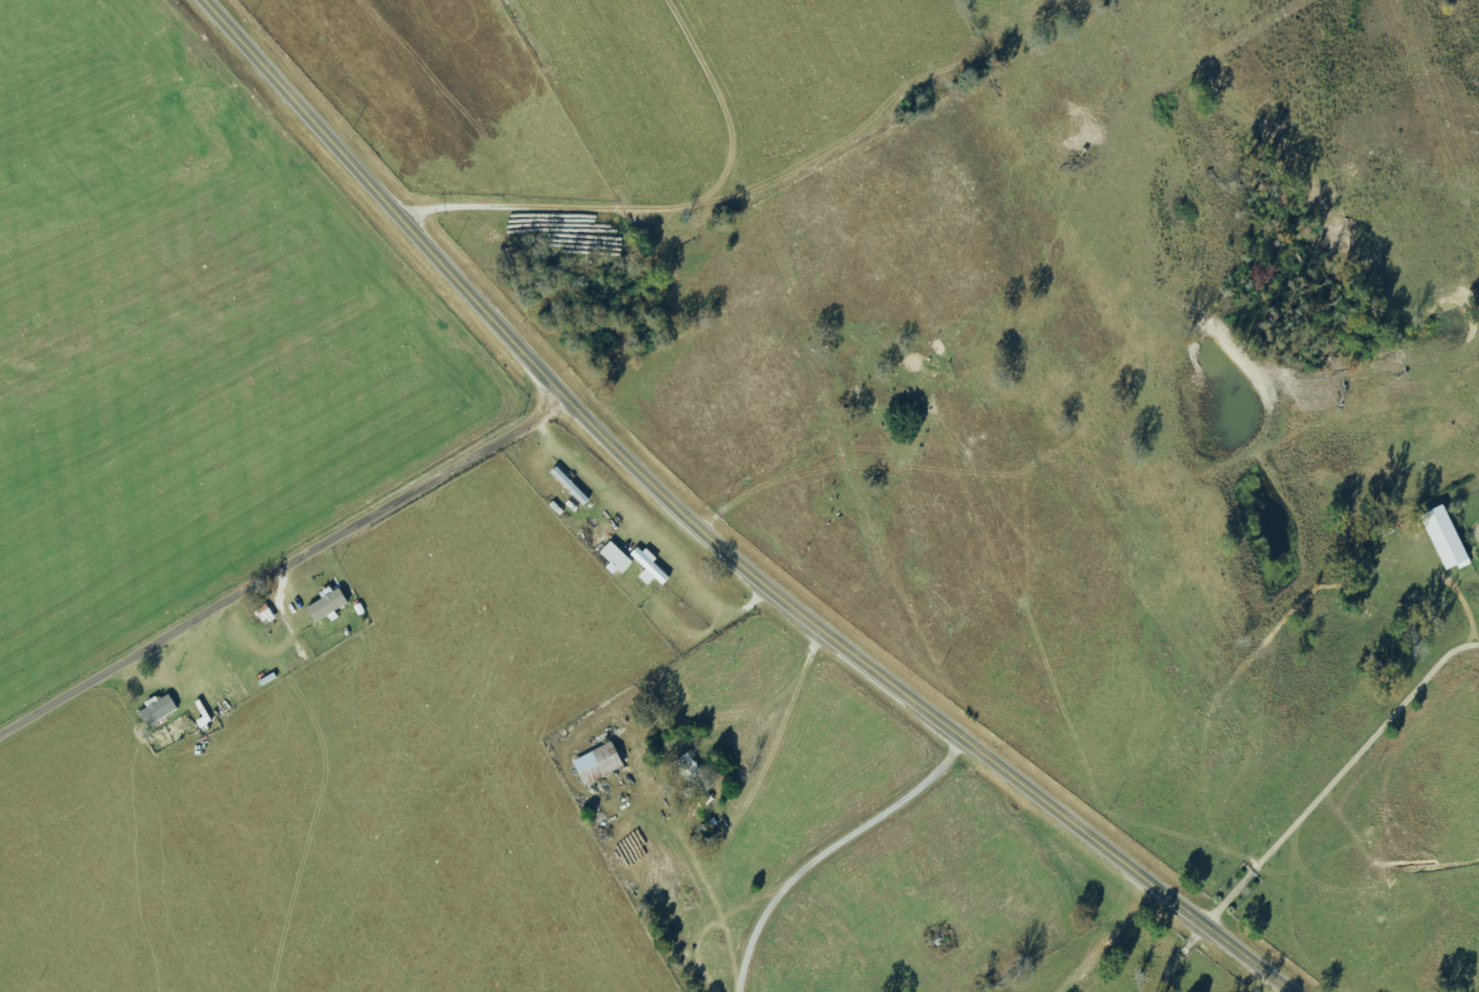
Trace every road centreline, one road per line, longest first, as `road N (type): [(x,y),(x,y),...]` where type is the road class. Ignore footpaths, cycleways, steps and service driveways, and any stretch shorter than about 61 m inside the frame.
road 1 (secondary): [(203,0),(564,398),(667,499),(836,642),(1289,991)]
road 2 (residential): [(0,736),(564,398)]

